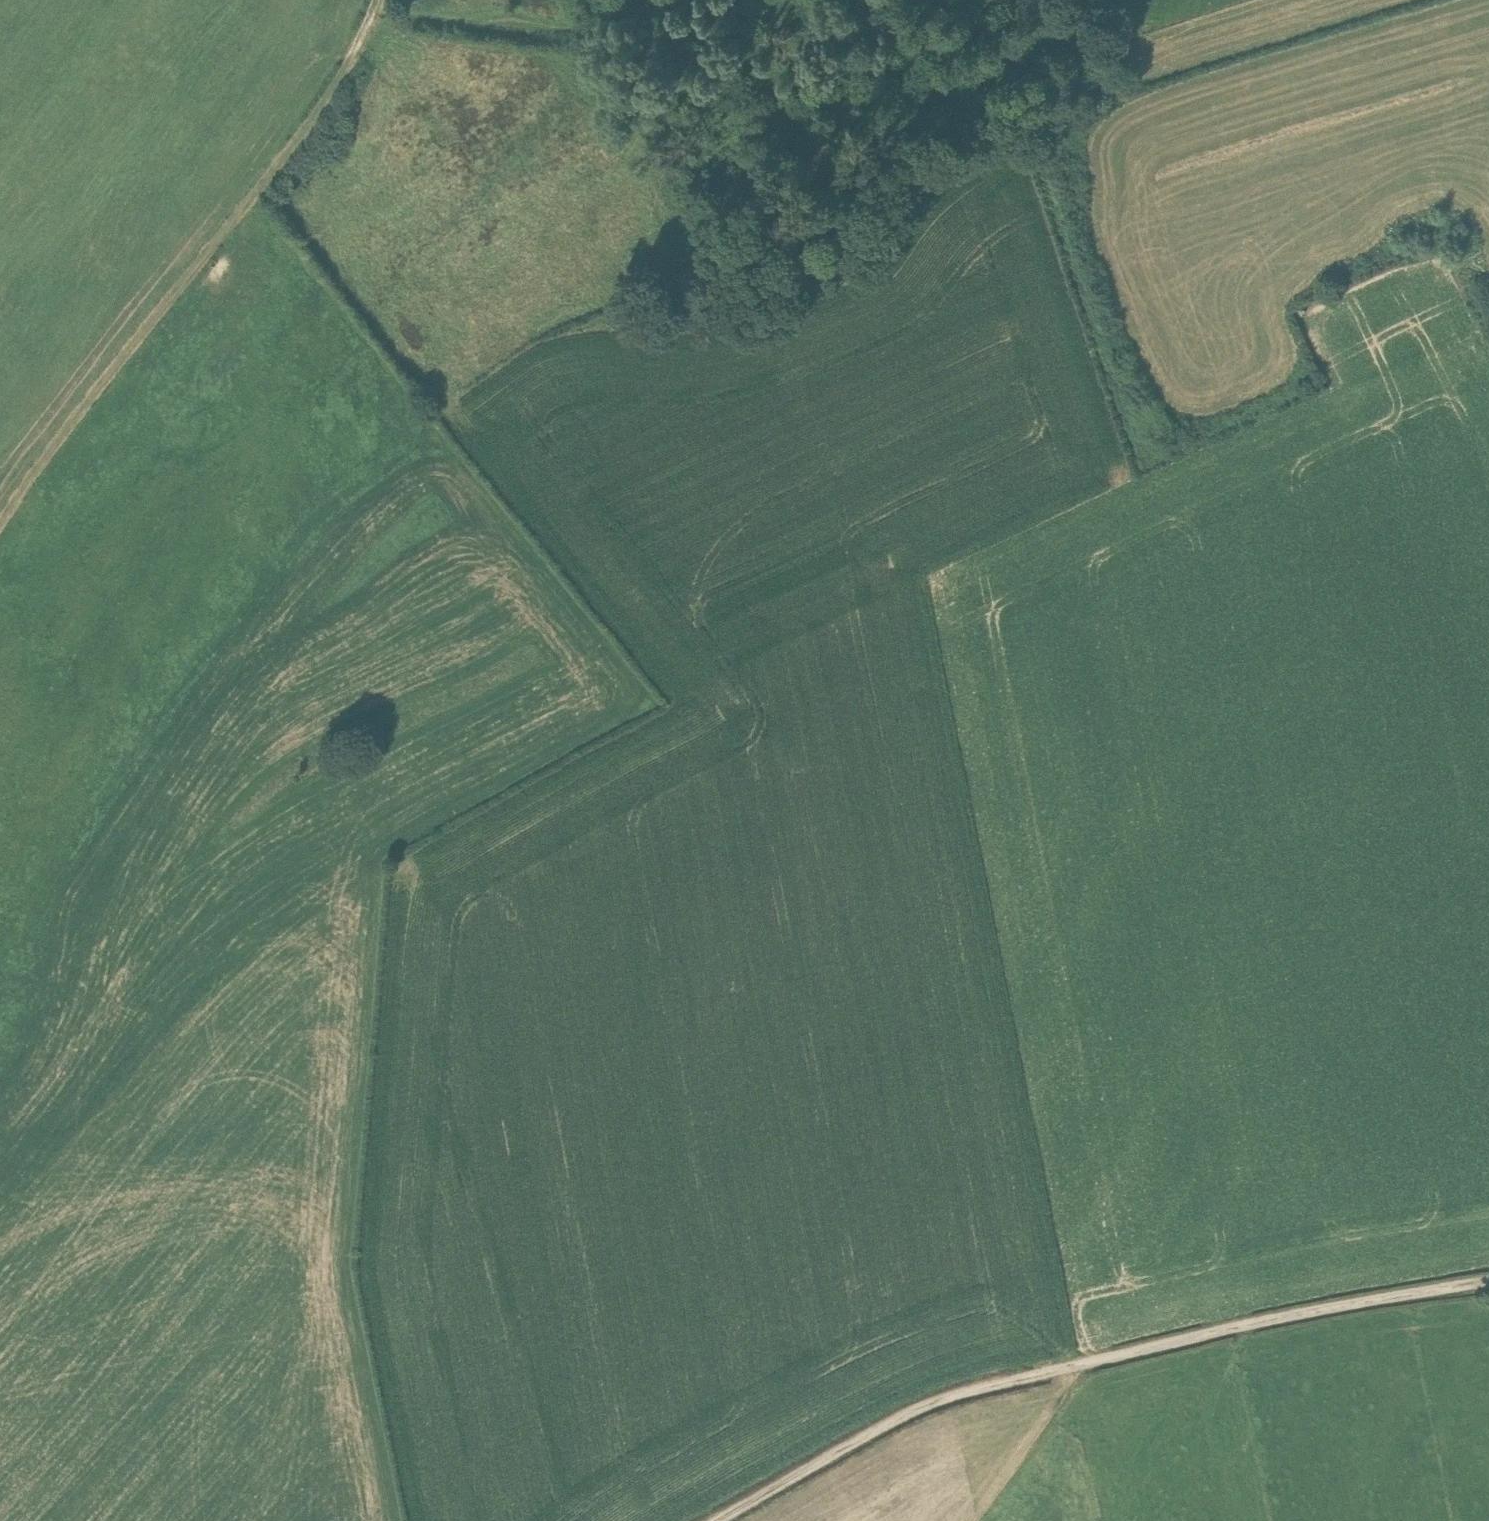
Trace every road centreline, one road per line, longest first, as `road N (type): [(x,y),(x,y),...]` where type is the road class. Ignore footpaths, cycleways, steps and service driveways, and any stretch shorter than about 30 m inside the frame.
road 1 (track): [(0,523),(318,111),(370,14)]
road 2 (track): [(1084,1364),(1292,1314),(1488,1283)]
road 3 (track): [(717,1520),(904,1416),(1084,1364)]

